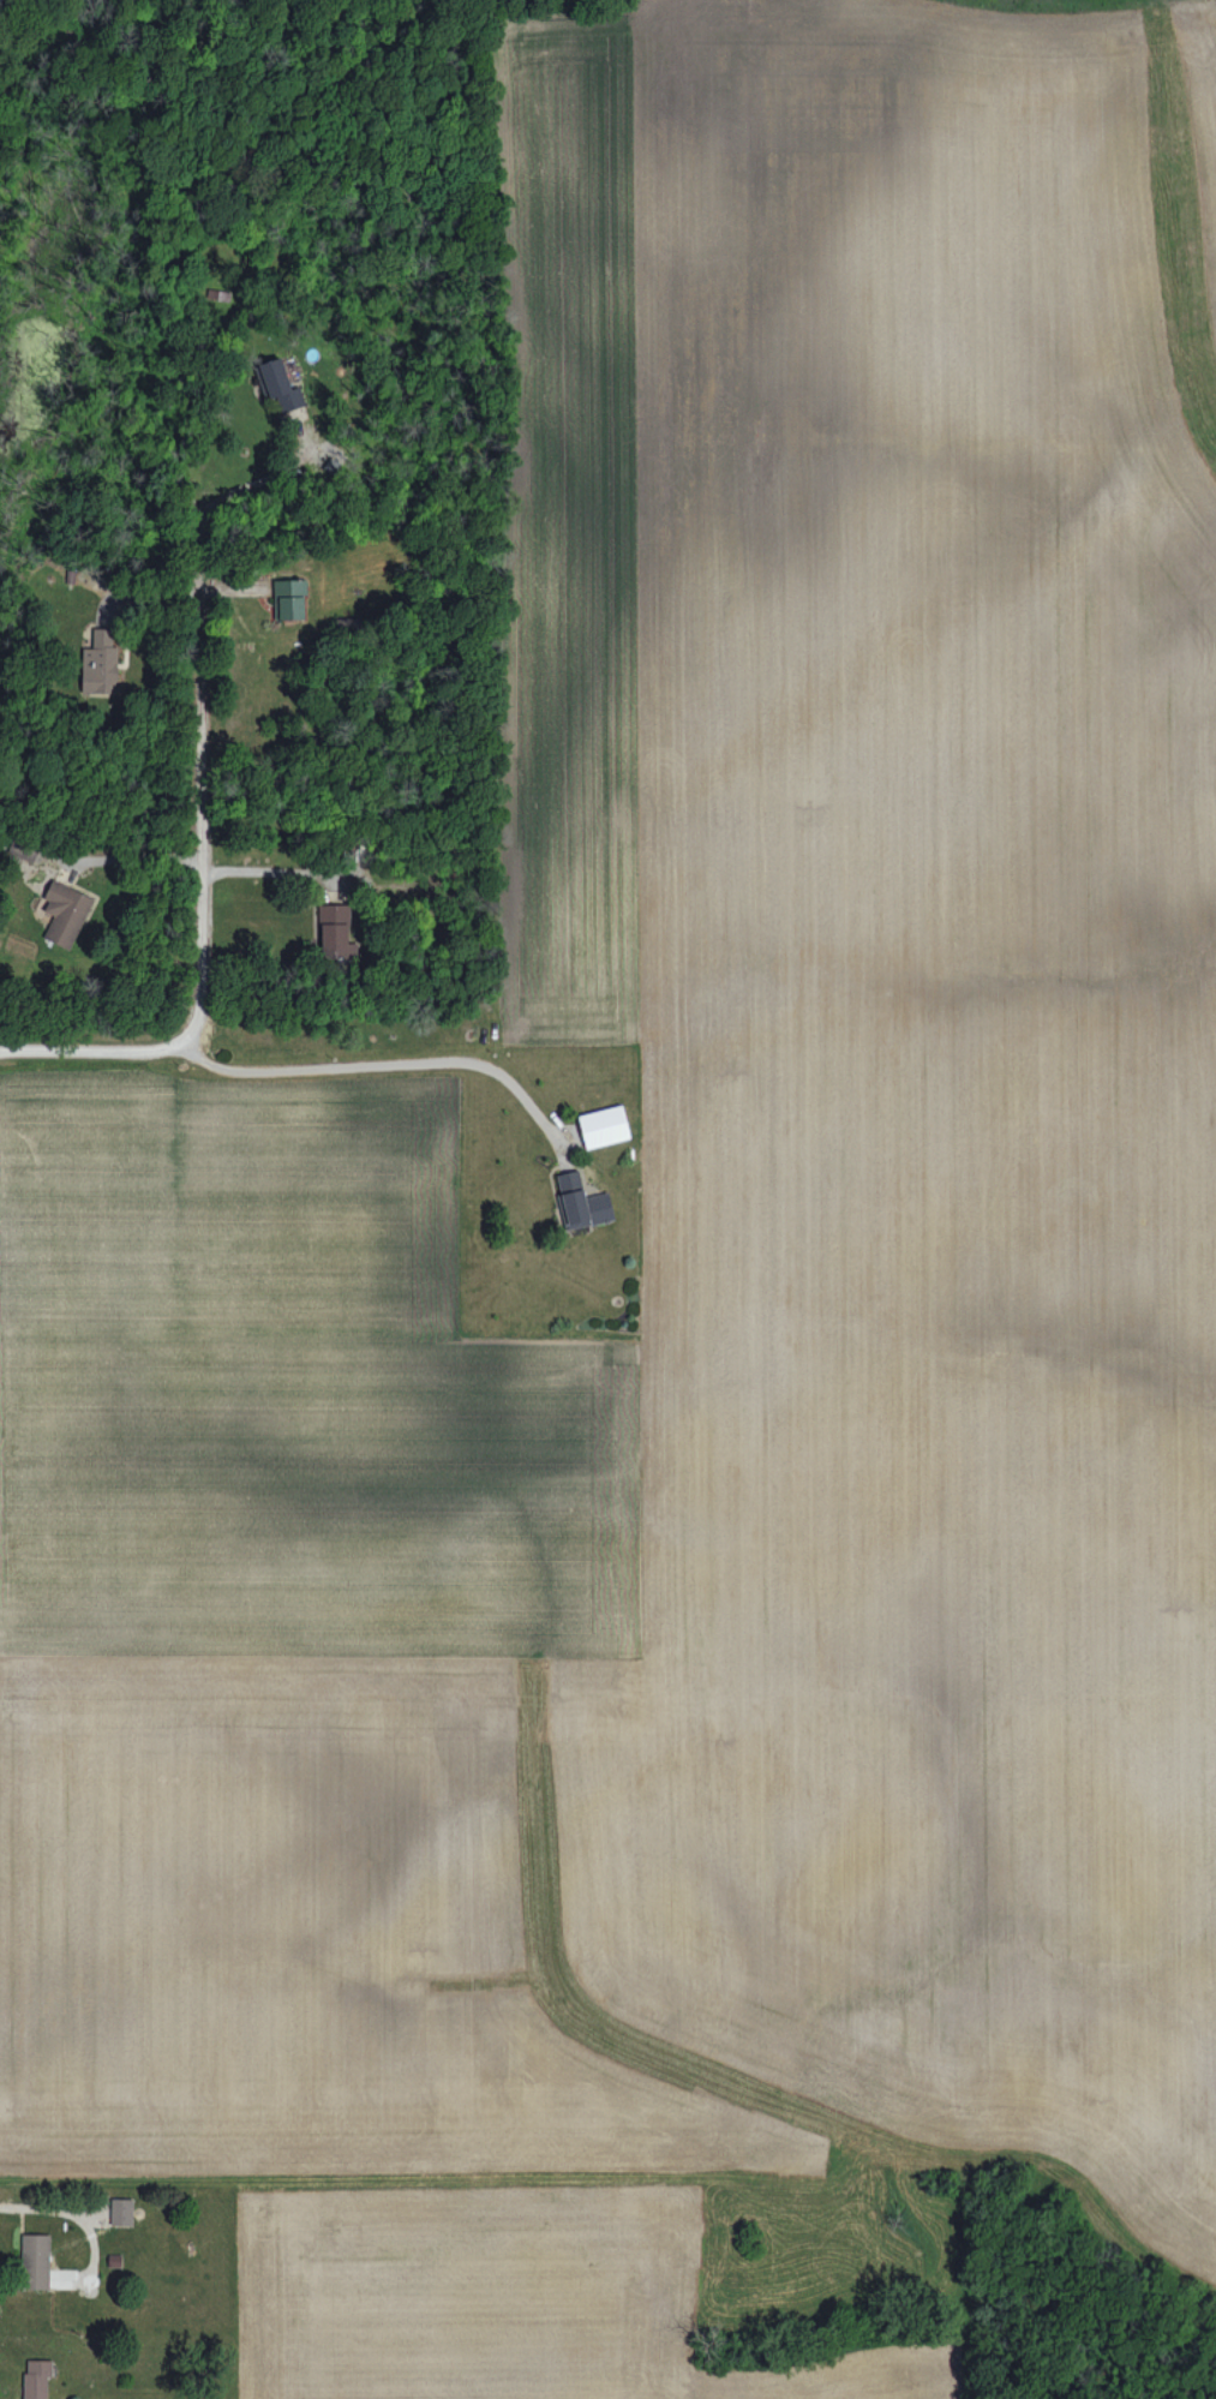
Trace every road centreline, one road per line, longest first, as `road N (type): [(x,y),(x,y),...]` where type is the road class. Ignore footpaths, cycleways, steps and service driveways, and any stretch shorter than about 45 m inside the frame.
road 1 (residential): [(0,1052),(150,1051),(192,1033),(202,963),(193,584)]

